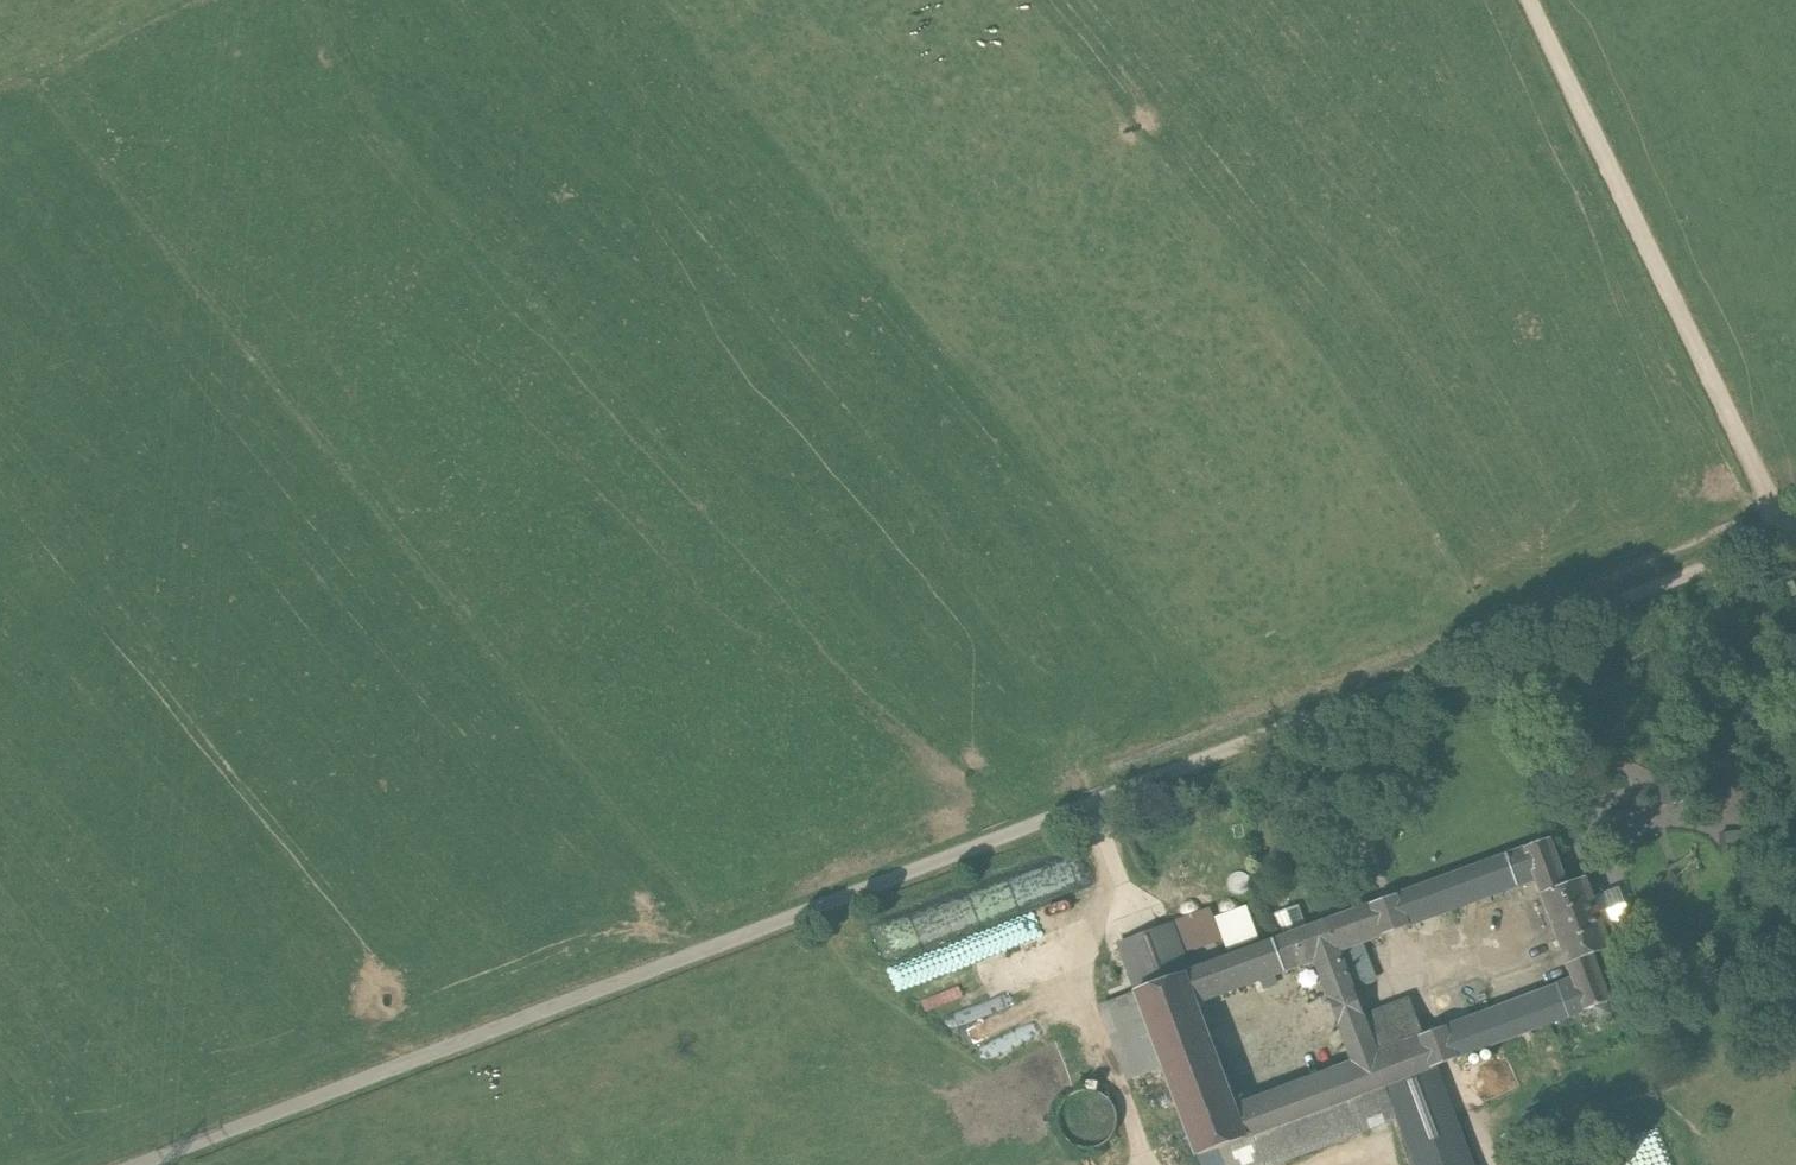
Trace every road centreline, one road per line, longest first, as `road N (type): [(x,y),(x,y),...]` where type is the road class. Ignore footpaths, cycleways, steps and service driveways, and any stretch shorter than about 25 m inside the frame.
road 1 (unclassified): [(133,1164),(1792,533)]
road 2 (track): [(1527,0),(1792,533)]

